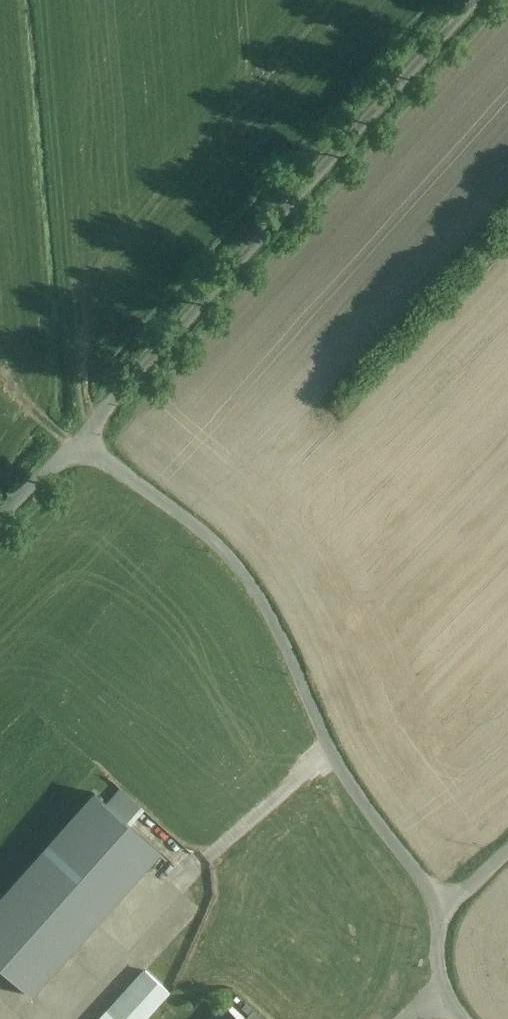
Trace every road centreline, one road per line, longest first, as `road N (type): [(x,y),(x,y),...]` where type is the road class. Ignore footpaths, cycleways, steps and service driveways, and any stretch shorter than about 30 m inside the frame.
road 1 (residential): [(80,434),(149,473),(228,539),(330,739),(422,871),(432,918)]
road 2 (unclassified): [(80,434),(486,0)]

